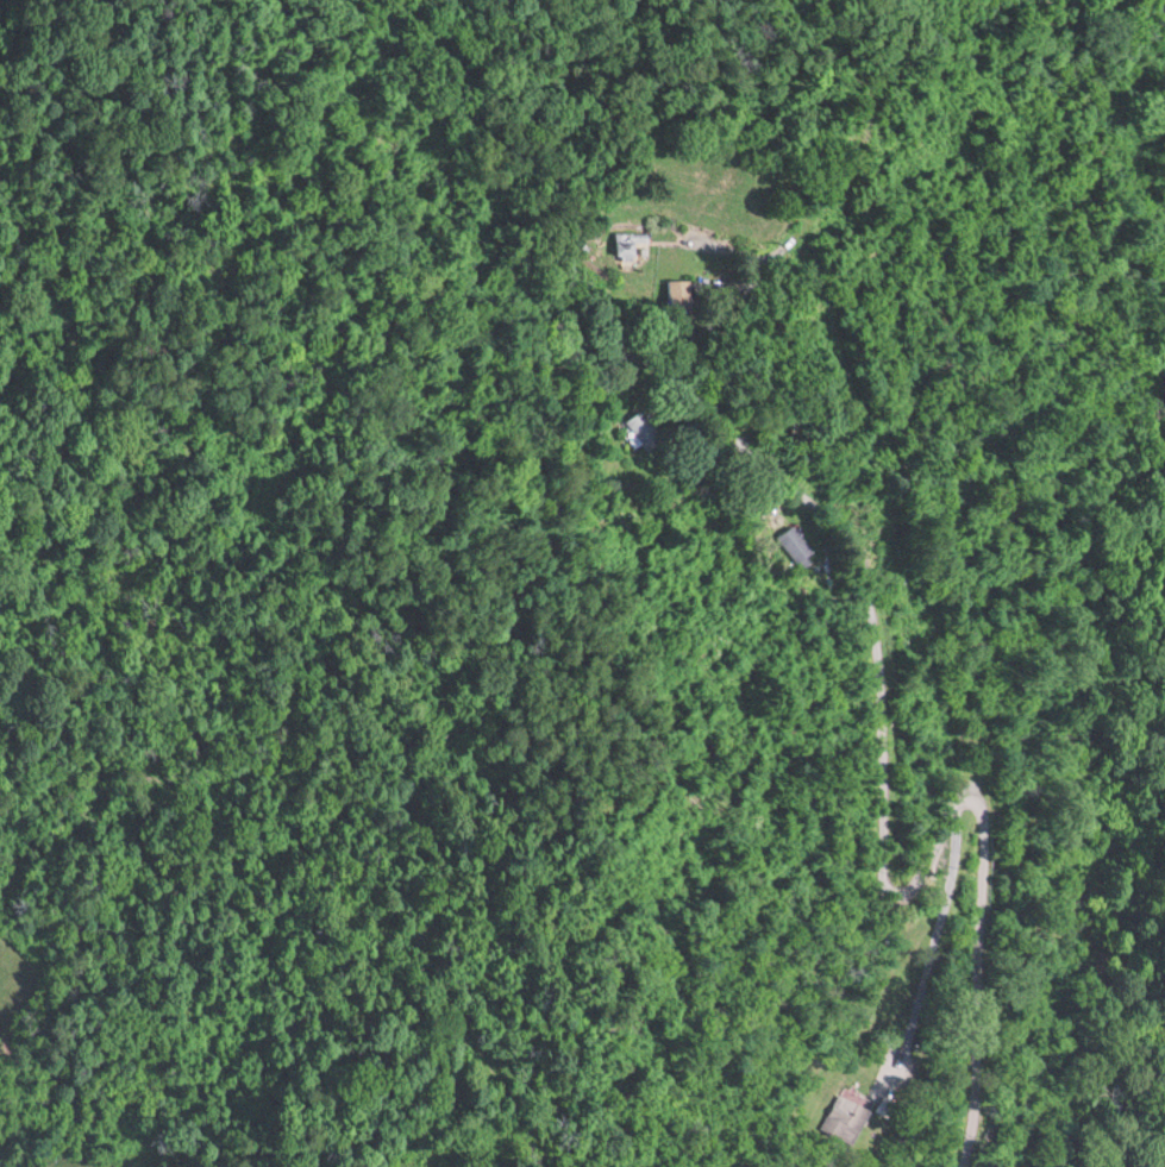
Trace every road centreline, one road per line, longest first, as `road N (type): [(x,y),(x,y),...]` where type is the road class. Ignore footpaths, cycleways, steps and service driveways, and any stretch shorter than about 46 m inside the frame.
road 1 (residential): [(963,1166),(976,1100),(985,817),(976,802),(960,799),(946,811),(921,886),(890,886),(883,874),(887,768),(870,575),(820,502),(752,456),(658,356),(613,352)]

